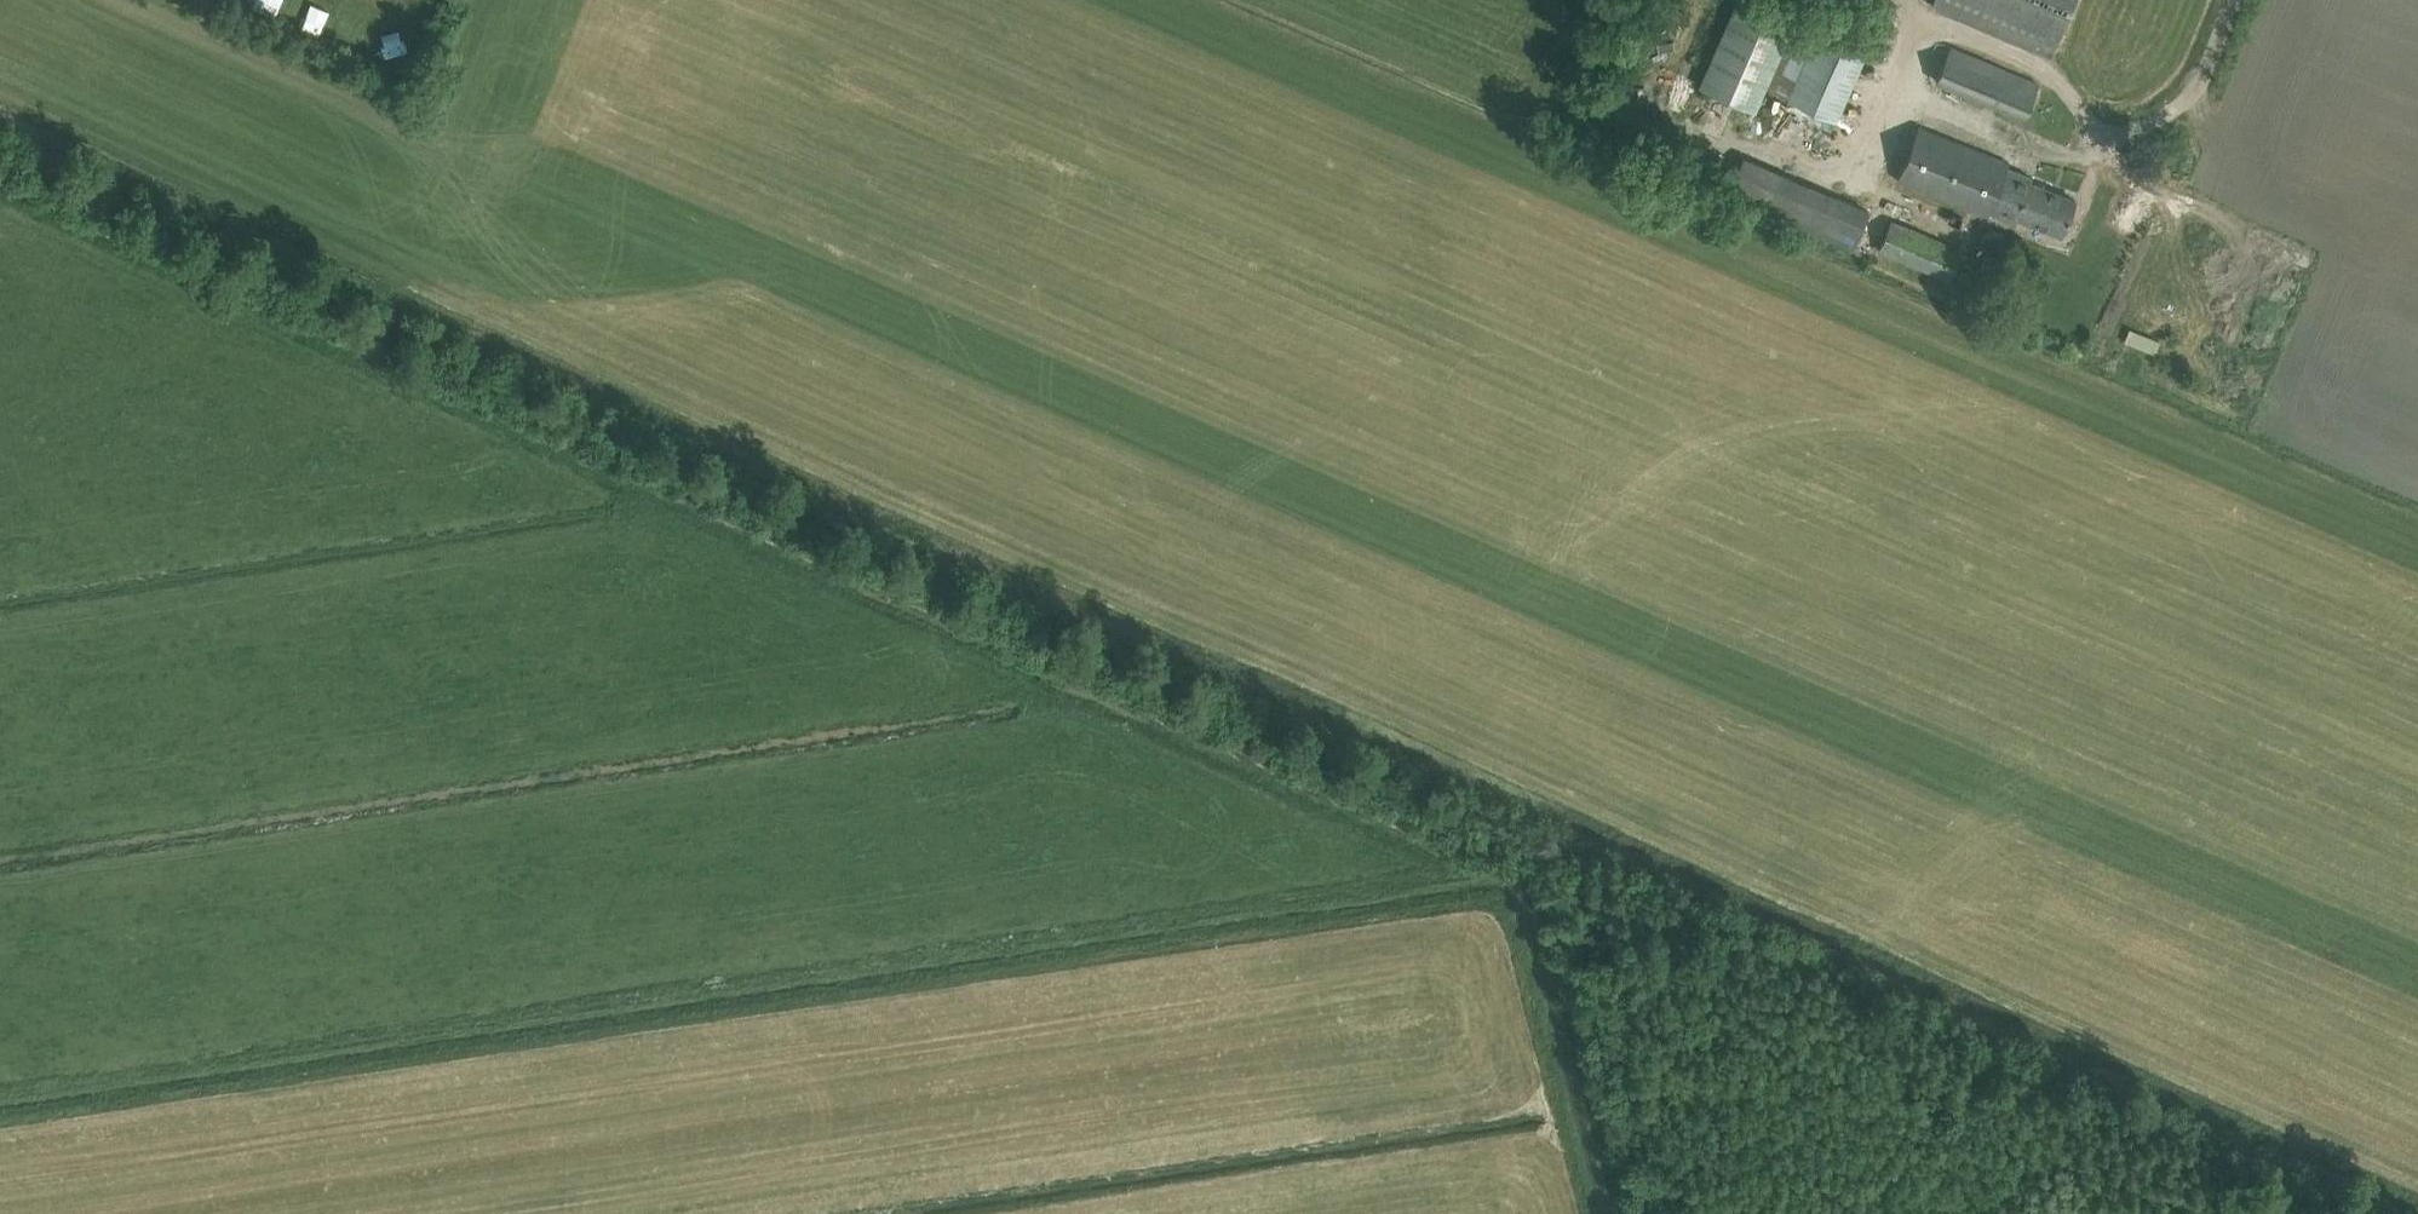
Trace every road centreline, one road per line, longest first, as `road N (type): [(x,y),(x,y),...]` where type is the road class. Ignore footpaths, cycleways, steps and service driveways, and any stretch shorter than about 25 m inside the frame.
road 1 (unclassified): [(2116,147),(2205,73),(2234,0)]

